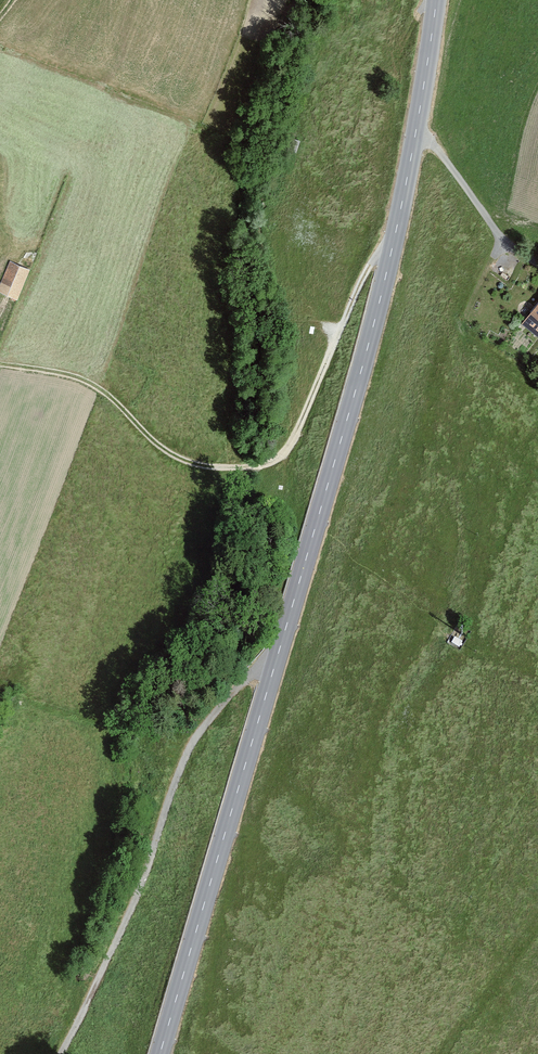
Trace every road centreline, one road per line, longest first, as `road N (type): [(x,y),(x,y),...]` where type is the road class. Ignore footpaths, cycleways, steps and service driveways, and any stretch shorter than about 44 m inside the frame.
road 1 (secondary): [(162,1053),(379,309),(412,168),(436,0)]
road 2 (track): [(21,364),(95,385),(162,448),(188,462),(270,463),(298,434),(361,283),(394,243)]
road 3 (track): [(277,664),(201,732),(136,913),(68,1053)]

